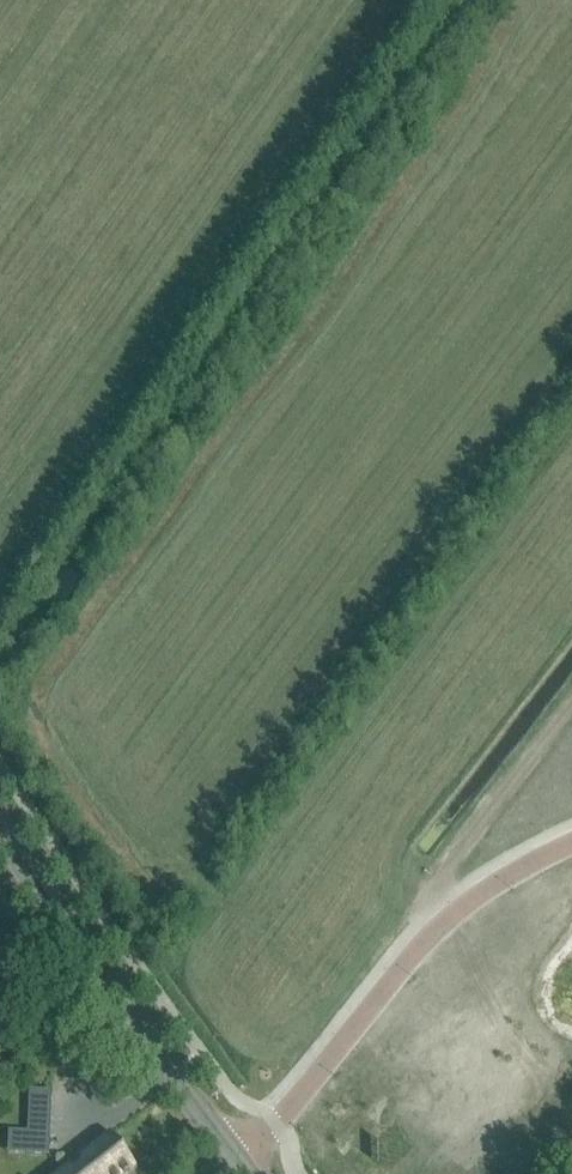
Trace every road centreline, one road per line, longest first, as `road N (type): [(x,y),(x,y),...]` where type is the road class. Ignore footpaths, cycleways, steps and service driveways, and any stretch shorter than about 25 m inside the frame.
road 1 (unclassified): [(571,844),(489,887),(449,919),(272,1130),(236,1160)]
road 2 (secondary): [(236,1160),(0,830)]

